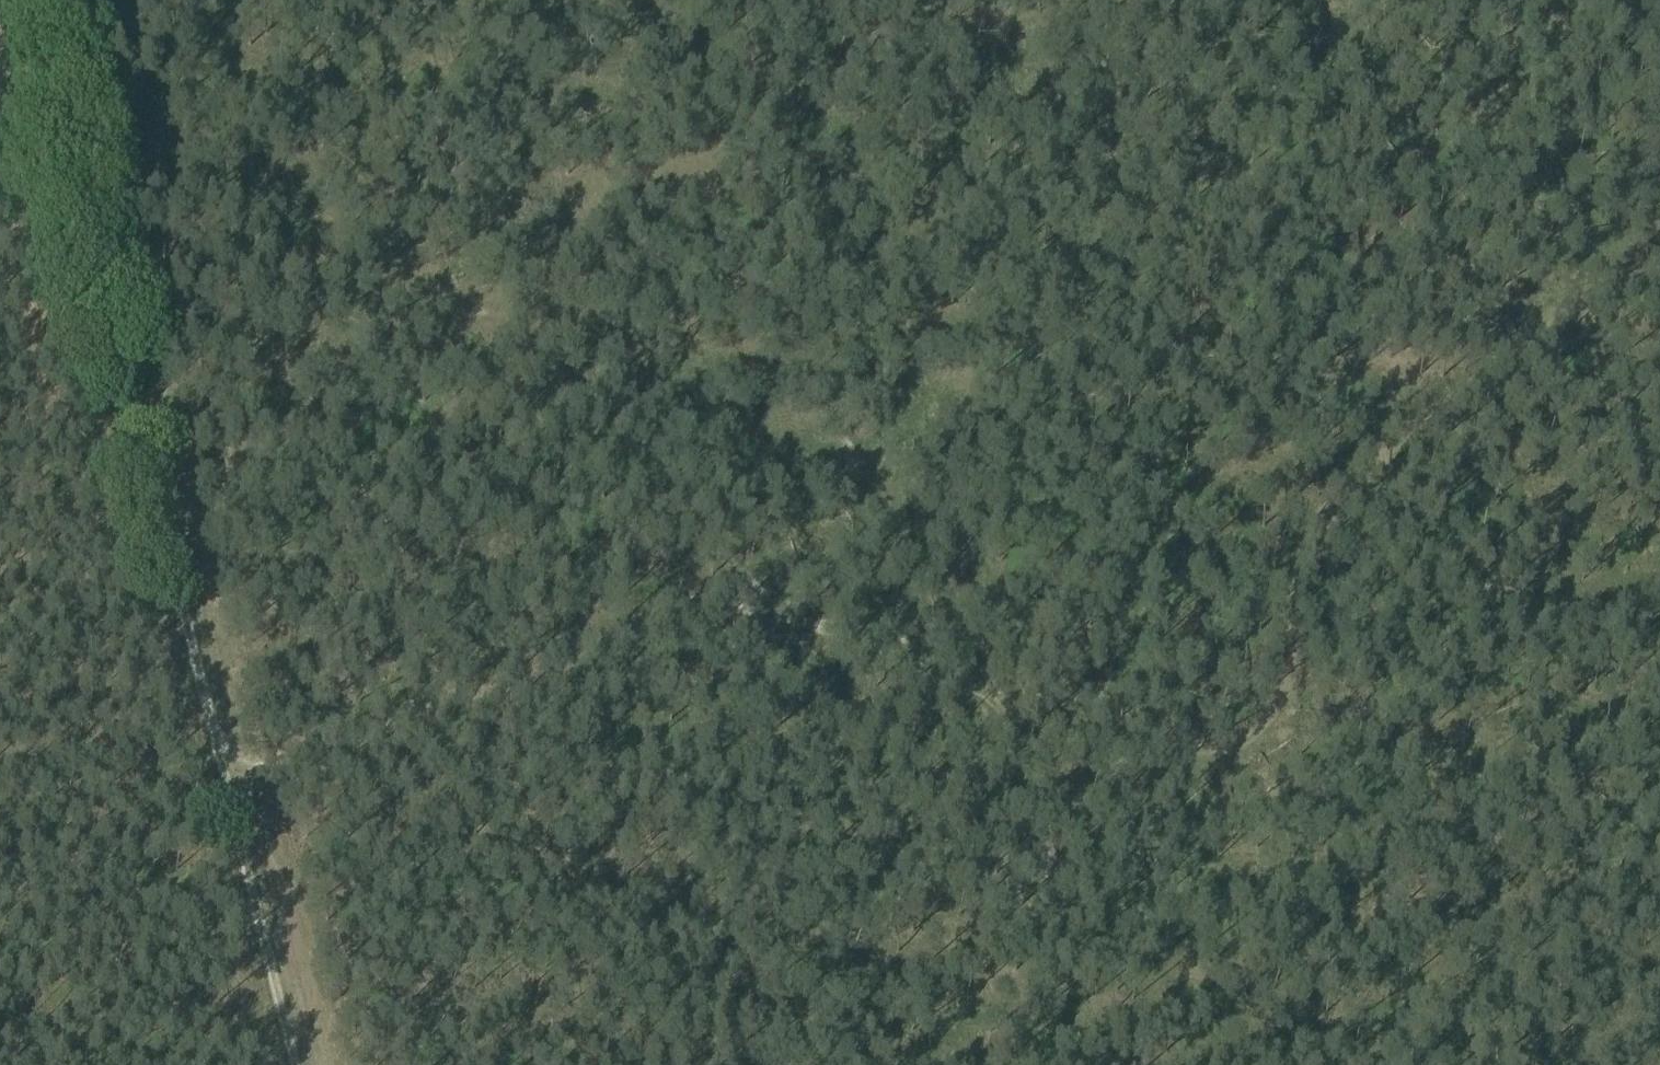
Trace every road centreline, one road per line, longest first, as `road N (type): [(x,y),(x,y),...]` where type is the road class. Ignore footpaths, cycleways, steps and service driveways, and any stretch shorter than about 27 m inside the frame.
road 1 (track): [(294,1064),(193,651),(9,0)]

